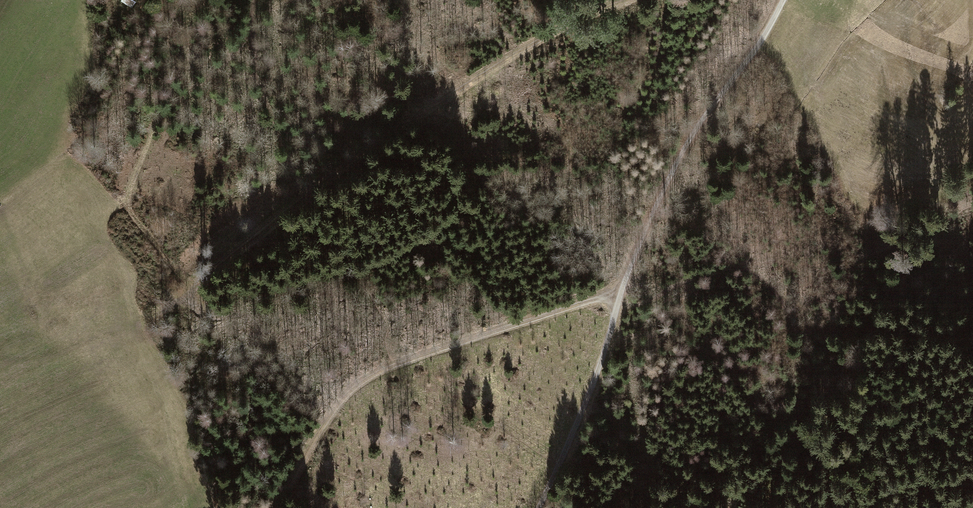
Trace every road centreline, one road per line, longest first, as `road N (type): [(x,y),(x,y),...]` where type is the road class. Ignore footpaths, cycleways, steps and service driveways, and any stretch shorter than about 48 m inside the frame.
road 1 (track): [(538,507),(668,182),(784,0)]
road 2 (track): [(634,0),(452,87),(338,168),(188,302)]
road 3 (track): [(623,290),(370,377),(331,414),(276,507)]

